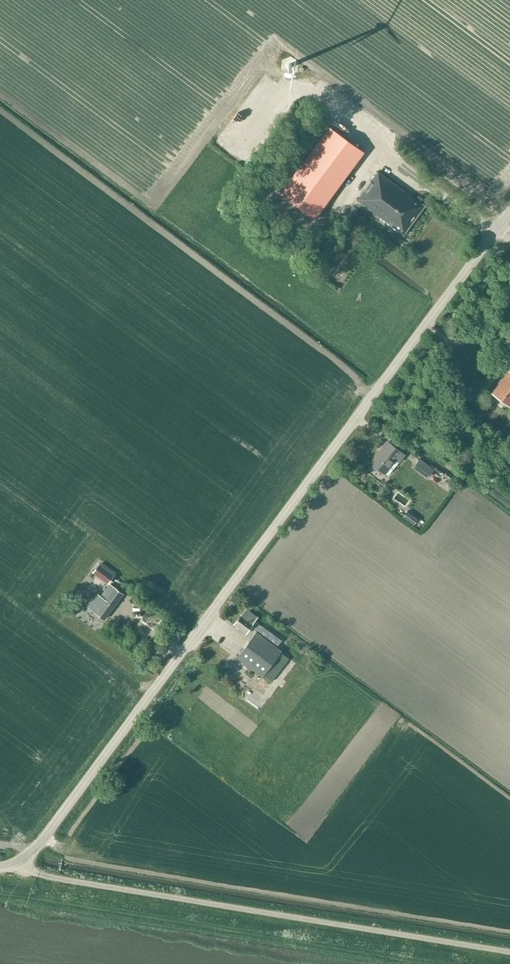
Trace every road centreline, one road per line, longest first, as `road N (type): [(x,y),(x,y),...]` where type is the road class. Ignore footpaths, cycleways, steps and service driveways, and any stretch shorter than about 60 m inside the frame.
road 1 (tertiary): [(0,867),(41,842),(509,212)]
road 2 (track): [(509,953),(42,875),(21,861)]

